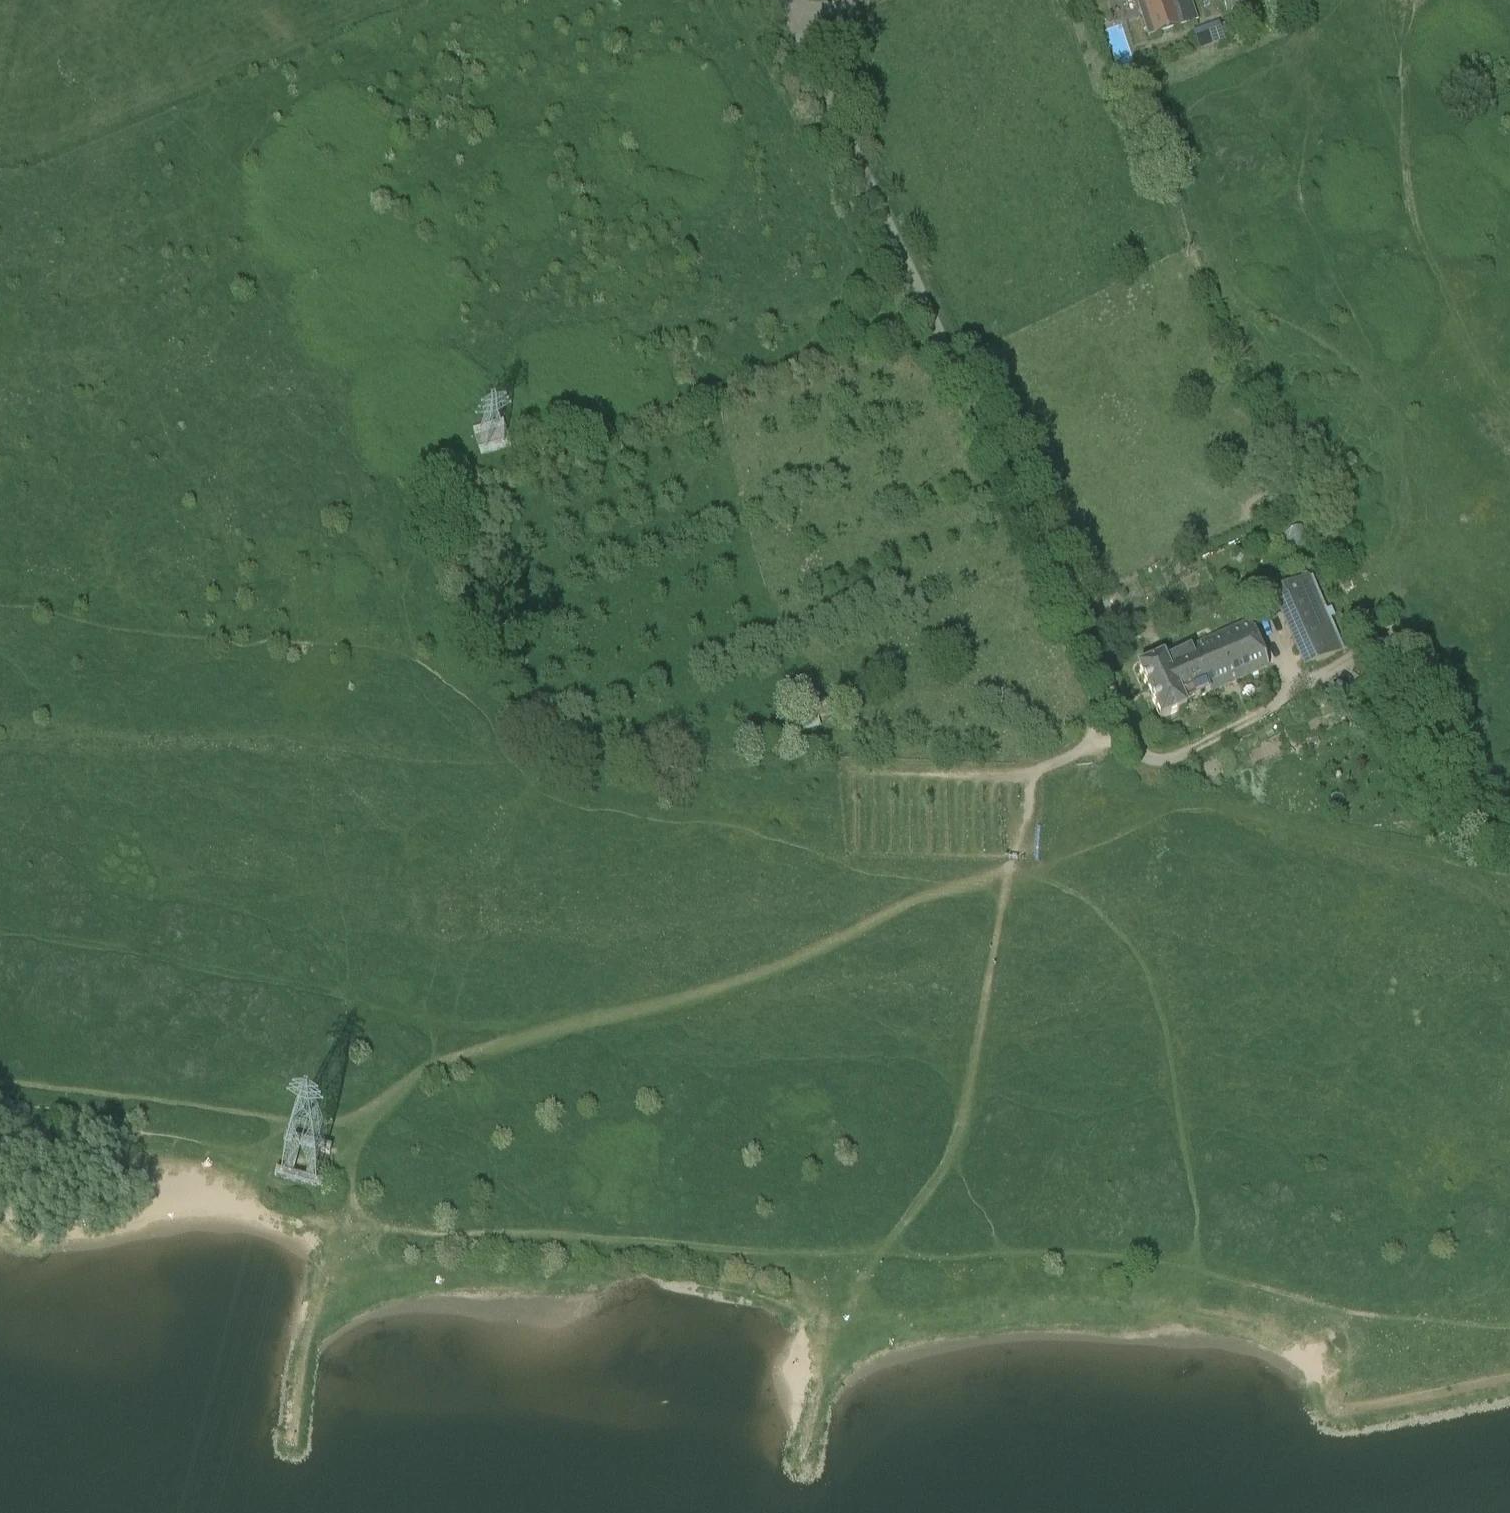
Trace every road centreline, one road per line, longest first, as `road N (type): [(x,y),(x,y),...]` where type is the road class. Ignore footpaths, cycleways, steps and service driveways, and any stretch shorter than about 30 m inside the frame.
road 1 (unclassified): [(1124,730),(785,15)]

